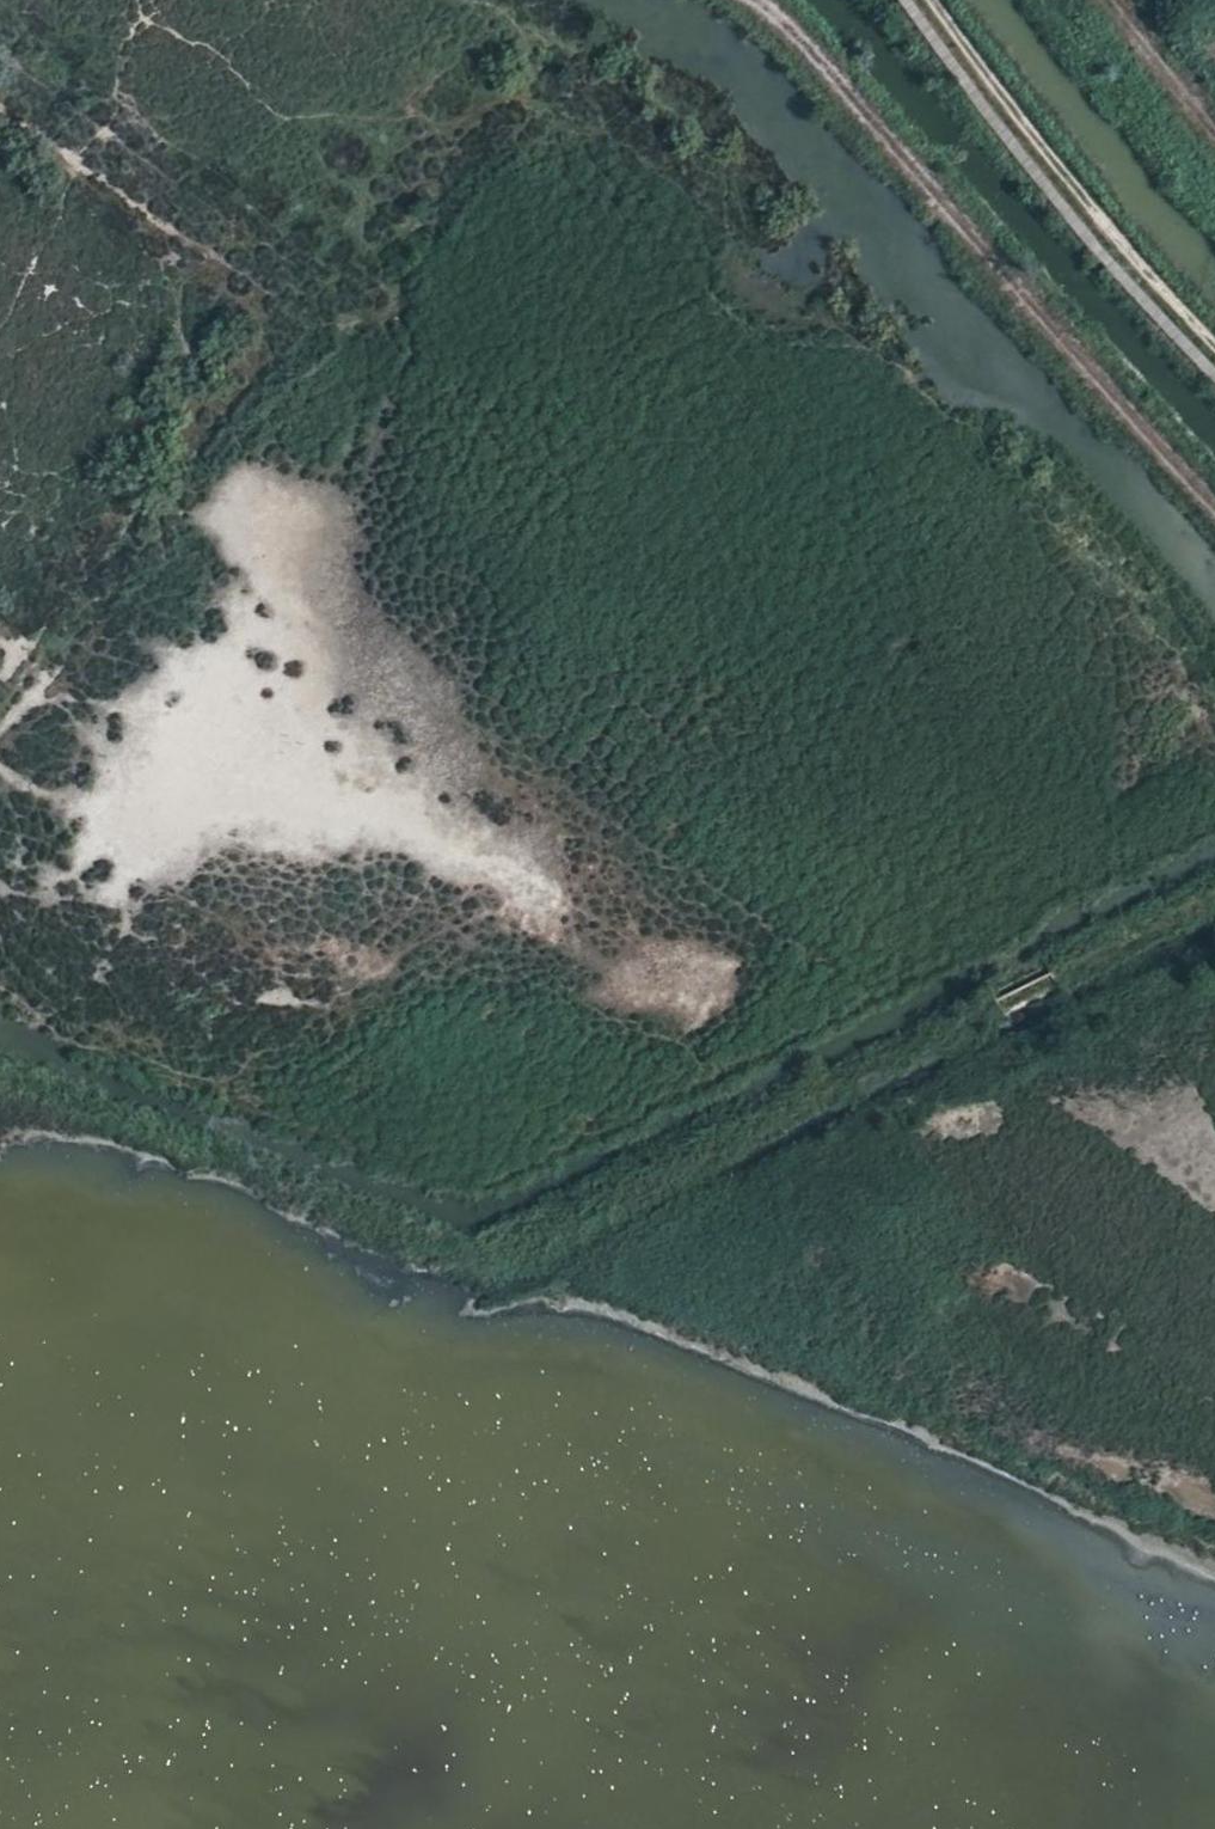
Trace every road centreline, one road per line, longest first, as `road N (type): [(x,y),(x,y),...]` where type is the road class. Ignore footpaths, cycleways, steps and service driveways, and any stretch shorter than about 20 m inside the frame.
road 1 (track): [(1214,500),(801,33),(762,0)]
road 2 (track): [(1214,339),(1089,208),(929,0)]

